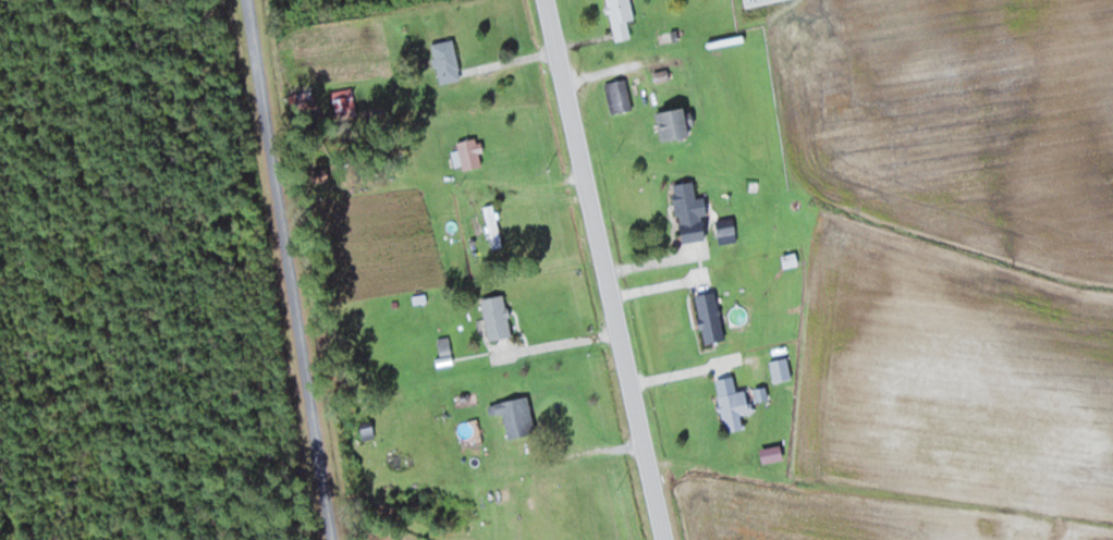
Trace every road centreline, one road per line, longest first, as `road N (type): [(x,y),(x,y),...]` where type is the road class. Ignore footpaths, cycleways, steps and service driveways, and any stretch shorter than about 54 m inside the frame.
road 1 (primary): [(672,539),(554,0)]
road 2 (residential): [(335,539),(253,0)]

